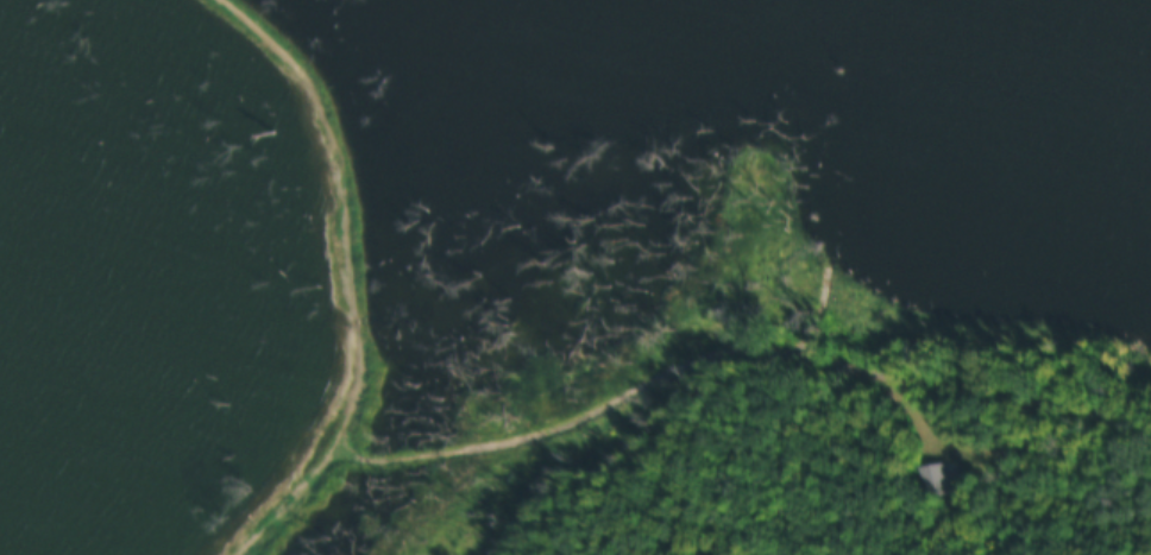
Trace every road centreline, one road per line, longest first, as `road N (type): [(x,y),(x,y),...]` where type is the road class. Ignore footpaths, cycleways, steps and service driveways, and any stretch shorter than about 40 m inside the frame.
road 1 (track): [(1150,417),(793,346),(673,343),(580,402),(537,408),(472,434),(415,447),(317,448)]
road 2 (track): [(342,387),(451,289),(529,267),(591,228),(623,169),(709,125),(841,94),(841,119),(823,135),(824,210)]

